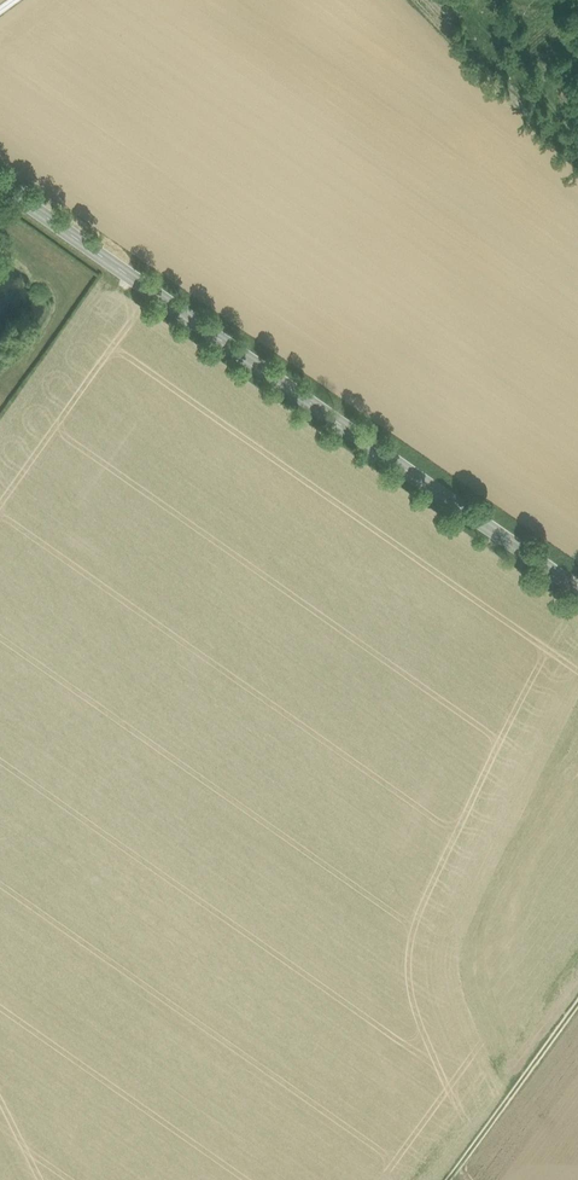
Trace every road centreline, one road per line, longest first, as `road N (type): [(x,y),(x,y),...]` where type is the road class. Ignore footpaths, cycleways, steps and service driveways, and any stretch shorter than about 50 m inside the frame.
road 1 (secondary): [(0,178),(577,590)]
road 2 (track): [(577,1003),(449,1179)]

